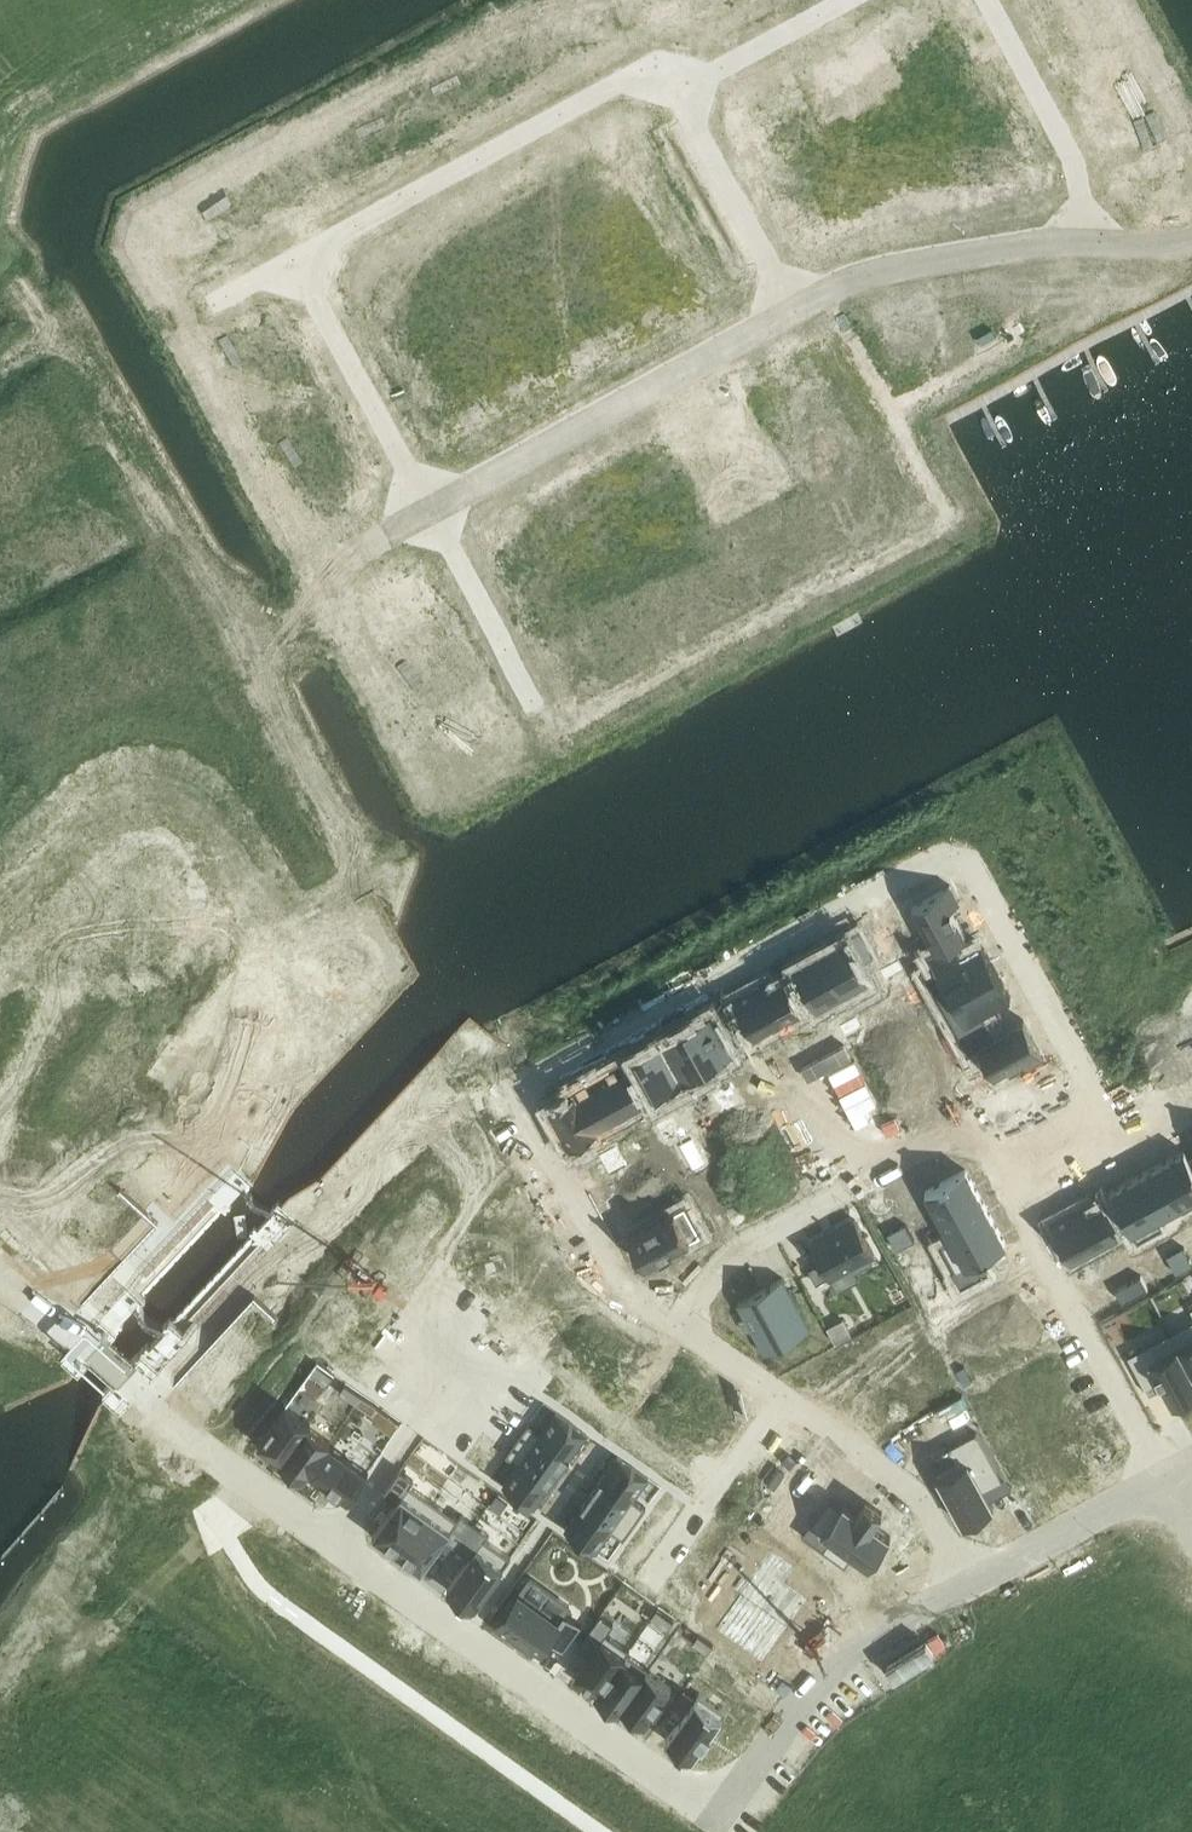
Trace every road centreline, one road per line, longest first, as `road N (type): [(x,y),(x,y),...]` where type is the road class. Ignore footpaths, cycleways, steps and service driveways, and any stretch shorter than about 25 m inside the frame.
road 1 (residential): [(146,1397),(238,1474),(715,1817),(804,1690),(884,1623),(968,1578)]
road 2 (residential): [(519,1087),(938,860),(974,871),(1124,1145),(1012,1206)]
road 3 (tertiary): [(436,509),(245,630),(0,909)]
road 4 (residential): [(146,1397),(409,1127),(442,1108),(519,1087)]
road 5 (residential): [(0,1271),(41,1308),(302,1011)]
road 6 (residential): [(684,1328),(741,1249),(970,1125),(1012,1206)]
road 7 (residential): [(302,264),(663,68),(679,87)]
road 8 (residential): [(968,1578),(927,1502),(684,1328)]
road 9 (residential): [(1012,1206),(1164,1479)]
road 10 (residential): [(684,1328),(620,1284),(519,1087)]
road 11 (tertiary): [(1078,241),(871,274),(796,307)]
road 12 (tertiary): [(681,371),(436,509)]
road 13 (residential): [(436,509),(302,264)]
road 14 (residential): [(1078,241),(1071,164),(985,0)]
road 15 (residential): [(679,87),(796,307)]
road 16 (residential): [(968,1578),(1164,1479)]
road 17 (residential): [(529,699),(436,509)]
road 18 (residential): [(844,0),(679,87)]
road 19 (residential): [(681,371),(747,490)]
road 20 (tertiary): [(796,307),(681,371)]

